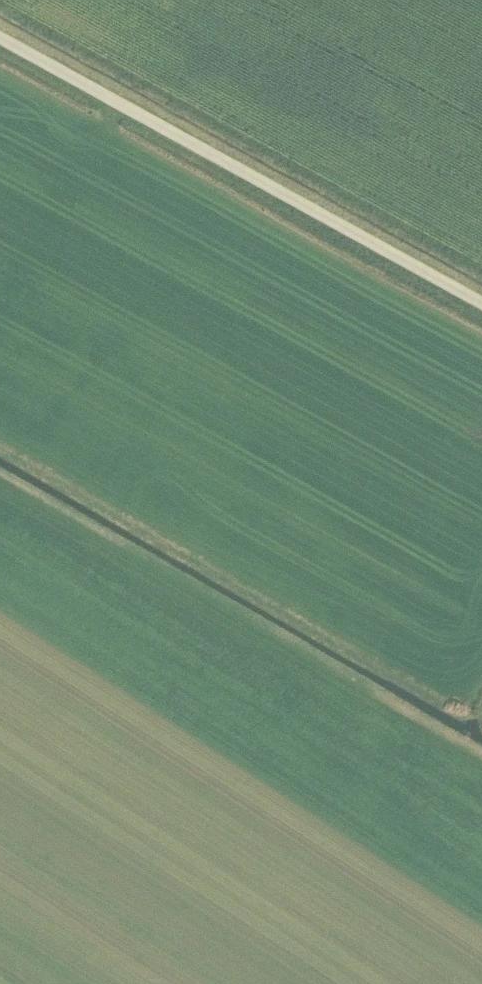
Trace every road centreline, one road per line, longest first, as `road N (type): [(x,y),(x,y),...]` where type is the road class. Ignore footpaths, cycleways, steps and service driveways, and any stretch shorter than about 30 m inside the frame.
road 1 (unclassified): [(481,307),(0,39)]

